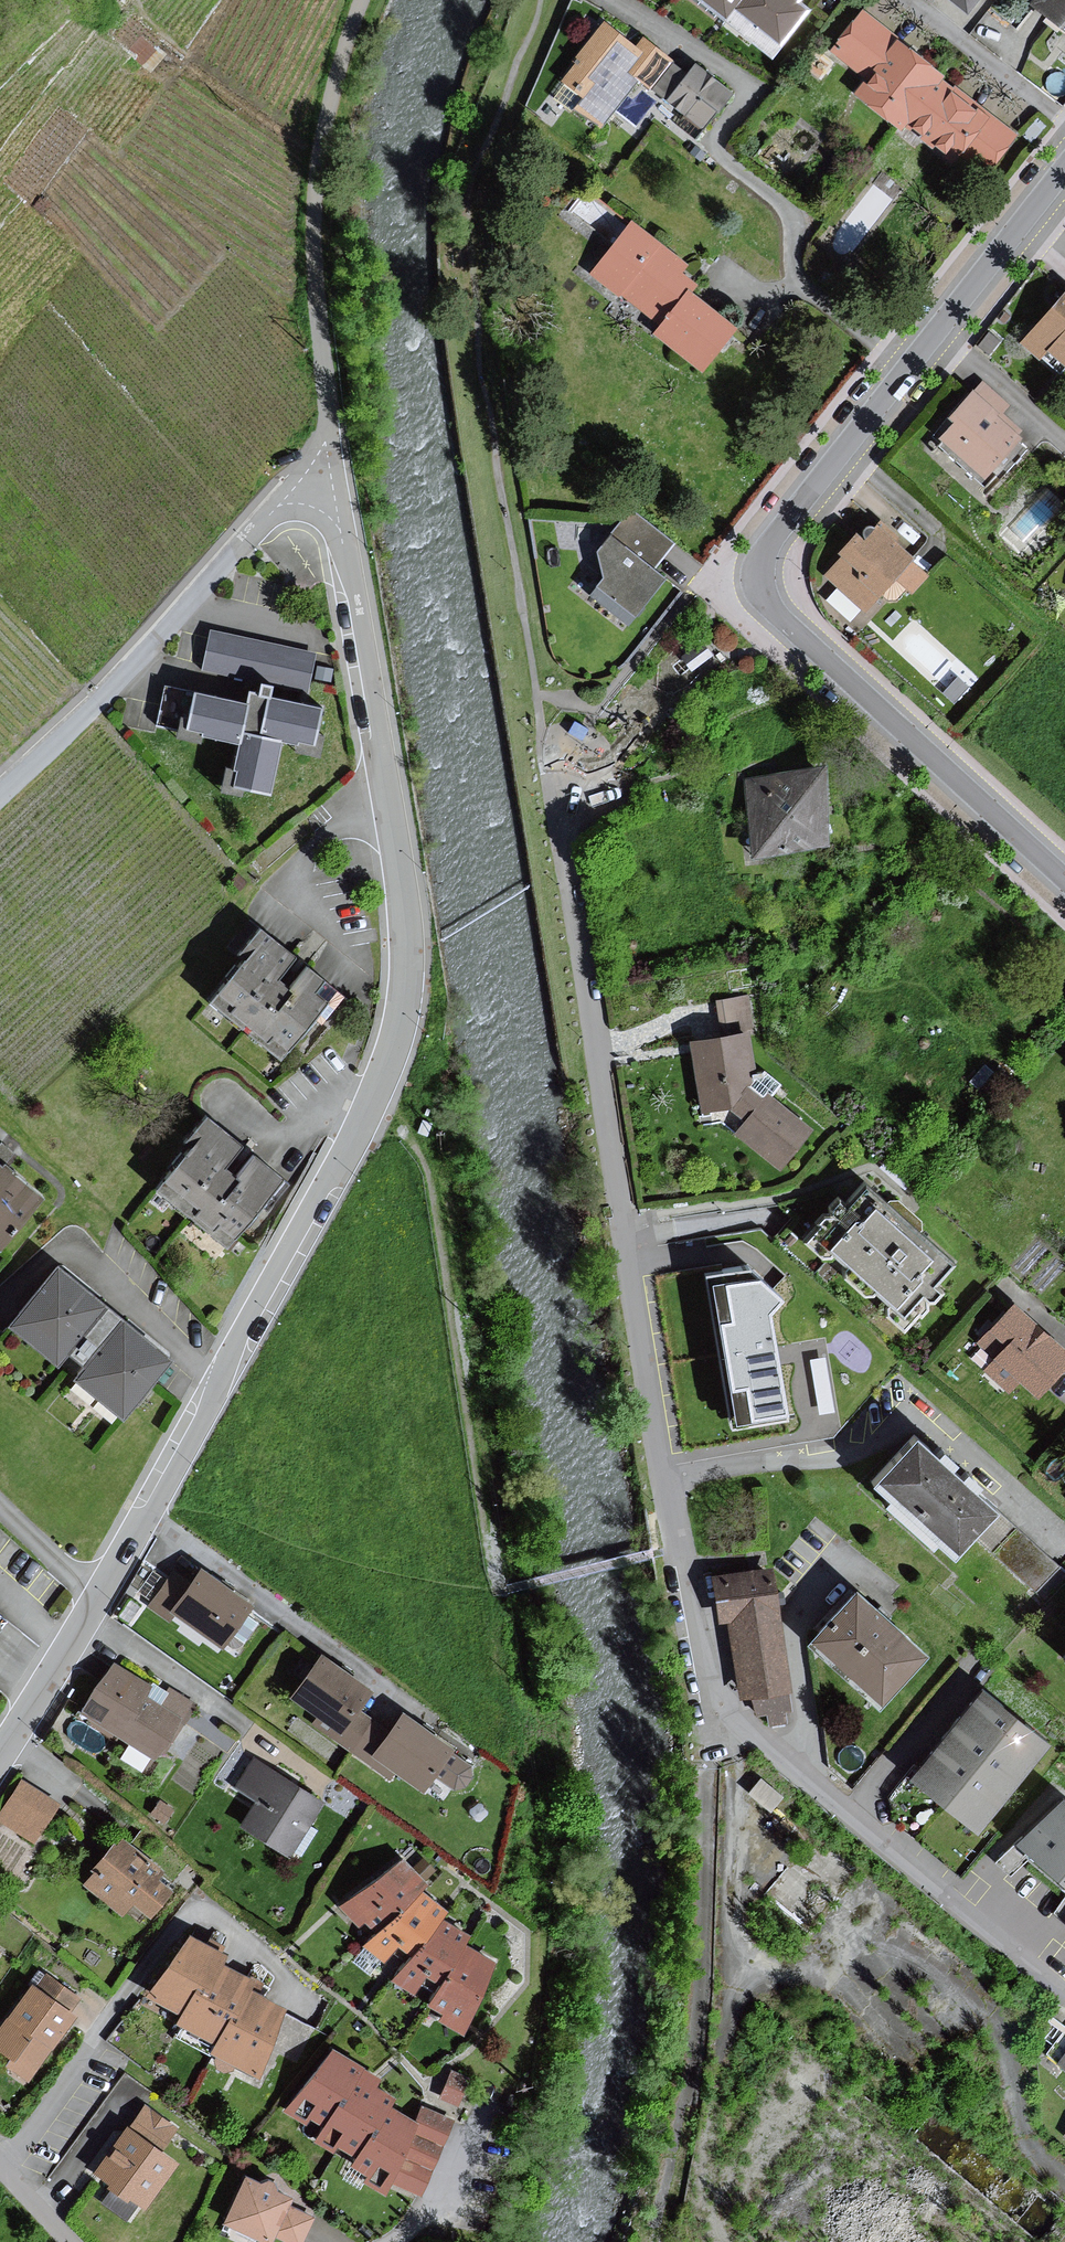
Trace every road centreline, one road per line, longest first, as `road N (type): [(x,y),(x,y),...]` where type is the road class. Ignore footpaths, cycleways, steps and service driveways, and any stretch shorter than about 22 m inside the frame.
road 1 (residential): [(0,1756),(209,1409),(237,1333),(352,1140),(393,1053),(404,991),(401,880),(336,484)]
road 2 (residential): [(1064,164),(760,555),(754,576),(758,594),(788,626),(1064,880)]
road 3 (residential): [(576,756),(551,794),(662,1480),(708,1686)]
road 4 (residential): [(708,1686),(698,1979),(652,2241)]
road 5 (unclassified): [(336,484),(317,317),(316,180),(363,0)]
road 6 (residential): [(708,1686),(1064,1986)]
road 7 (residential): [(336,484),(287,499),(90,706),(0,786)]
road 8 (residential): [(398,2241),(426,2223),(451,2184),(466,2135)]

